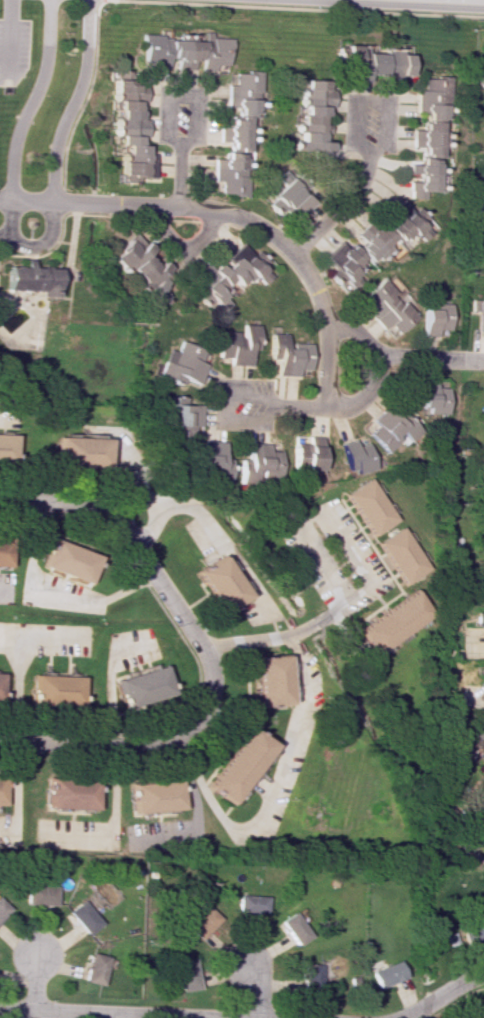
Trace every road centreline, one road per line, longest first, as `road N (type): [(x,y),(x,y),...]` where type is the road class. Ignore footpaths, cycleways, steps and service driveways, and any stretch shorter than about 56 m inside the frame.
road 1 (residential): [(13,200),(229,211),(272,233),(319,291),(330,326),(328,408)]
road 2 (residential): [(0,737),(159,745),(179,737),(211,691),(201,648)]
road 3 (residential): [(0,498),(76,501),(119,522),(201,648)]
road 4 (residential): [(259,1017),(0,1005)]
road 5 (residential): [(53,202),(55,141),(85,67),(87,0)]
road 6 (residential): [(47,0),(36,95),(15,140),(13,200)]
road 7 (residential): [(330,326),(358,330),(377,355),(377,375),(350,408),(328,408)]
road 8 (residential): [(291,250),(353,198),(372,147)]

